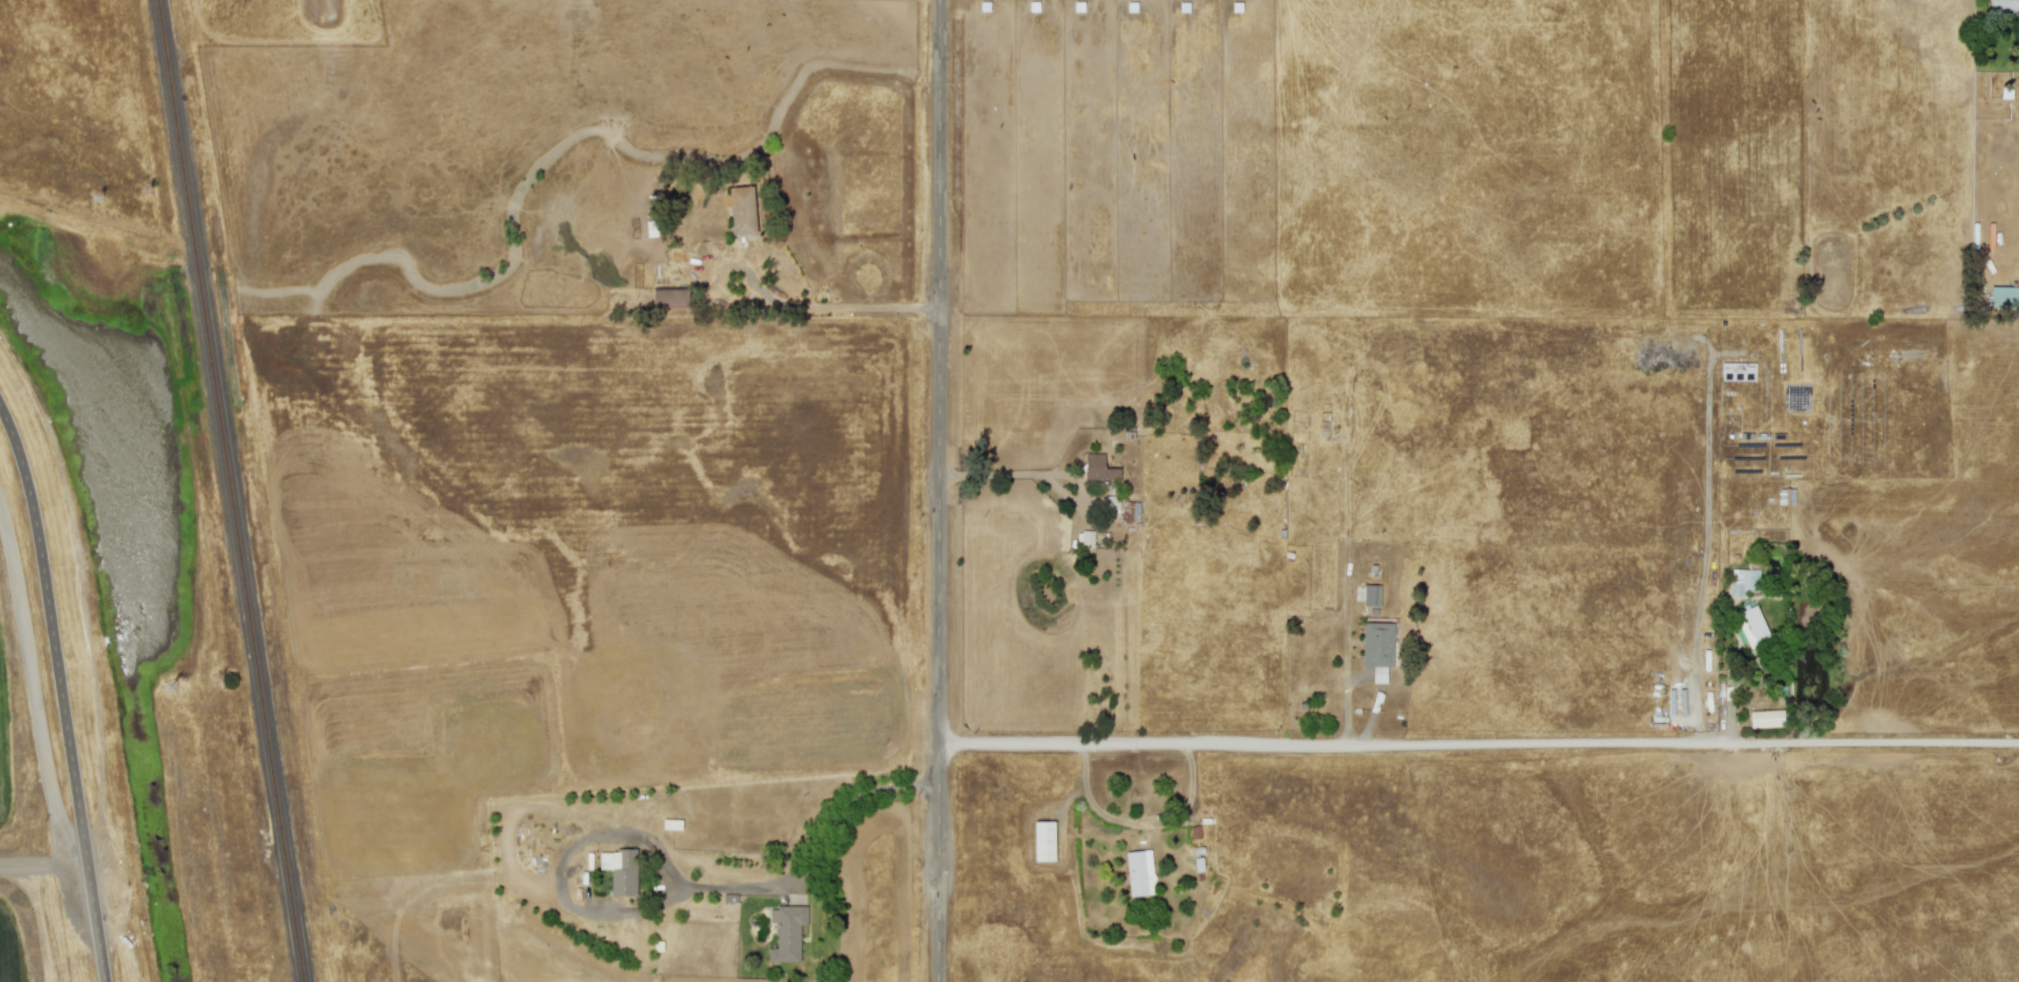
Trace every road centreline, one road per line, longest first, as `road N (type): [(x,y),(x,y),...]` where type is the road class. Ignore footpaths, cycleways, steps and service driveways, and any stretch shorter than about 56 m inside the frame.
road 1 (residential): [(939,746),(2018,744)]
road 2 (residential): [(938,981),(943,0)]
road 3 (tertiary): [(104,981),(37,540),(0,409)]

